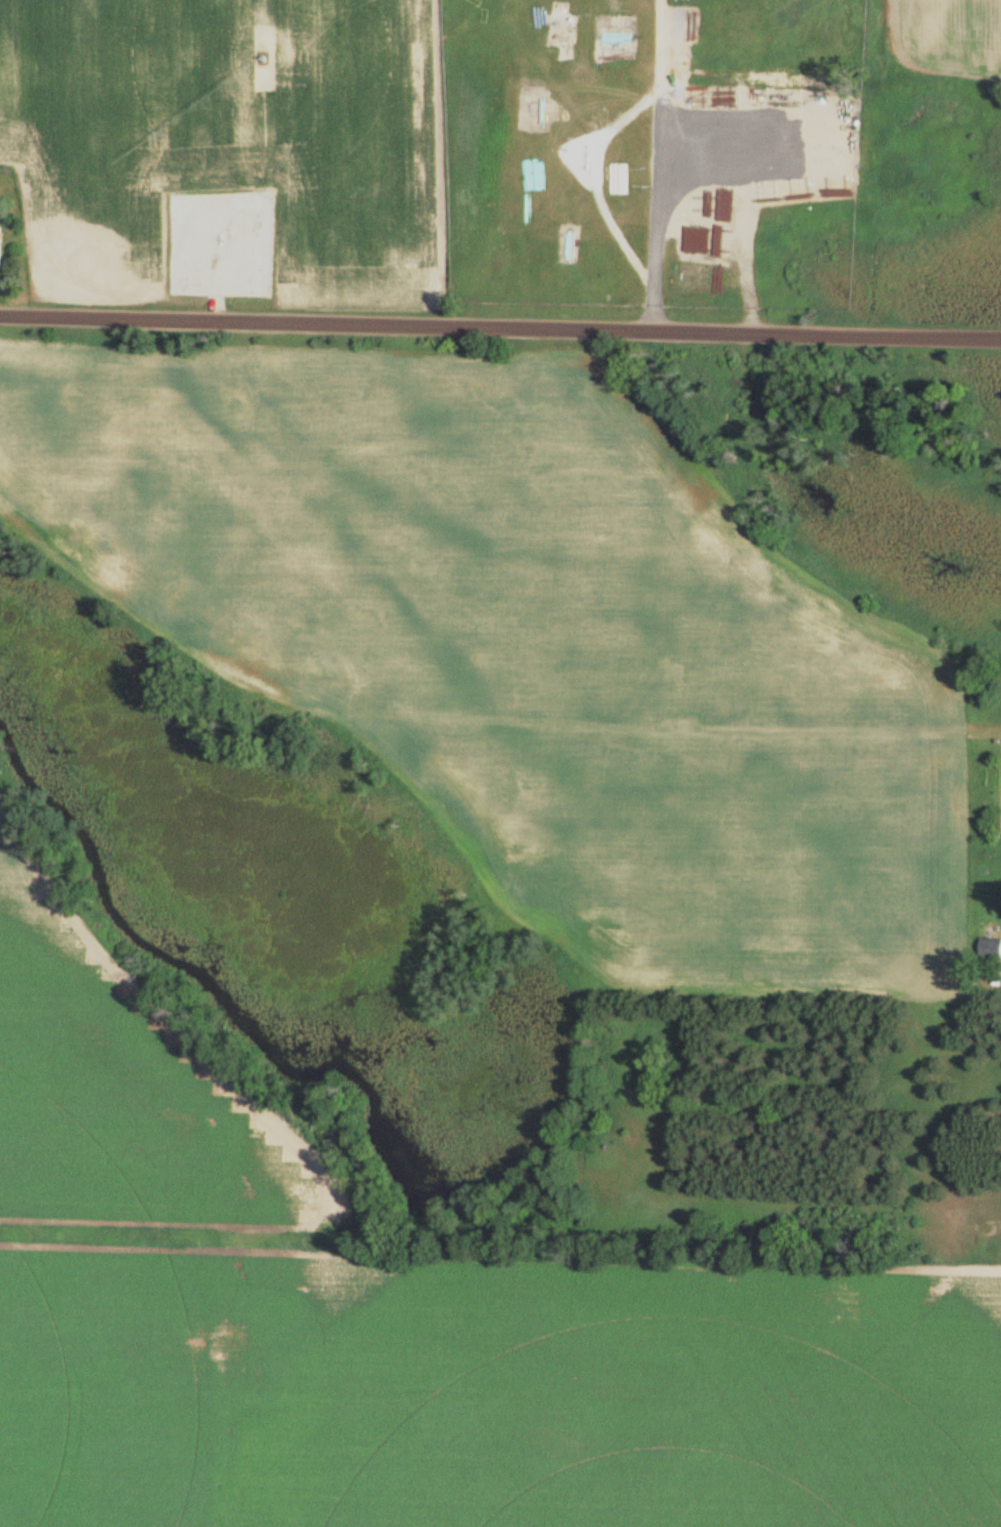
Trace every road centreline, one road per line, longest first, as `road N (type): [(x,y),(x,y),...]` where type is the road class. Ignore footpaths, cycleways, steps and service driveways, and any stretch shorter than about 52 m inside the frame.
road 1 (residential): [(0,313),(1000,337)]
road 2 (residential): [(653,0),(646,331)]

